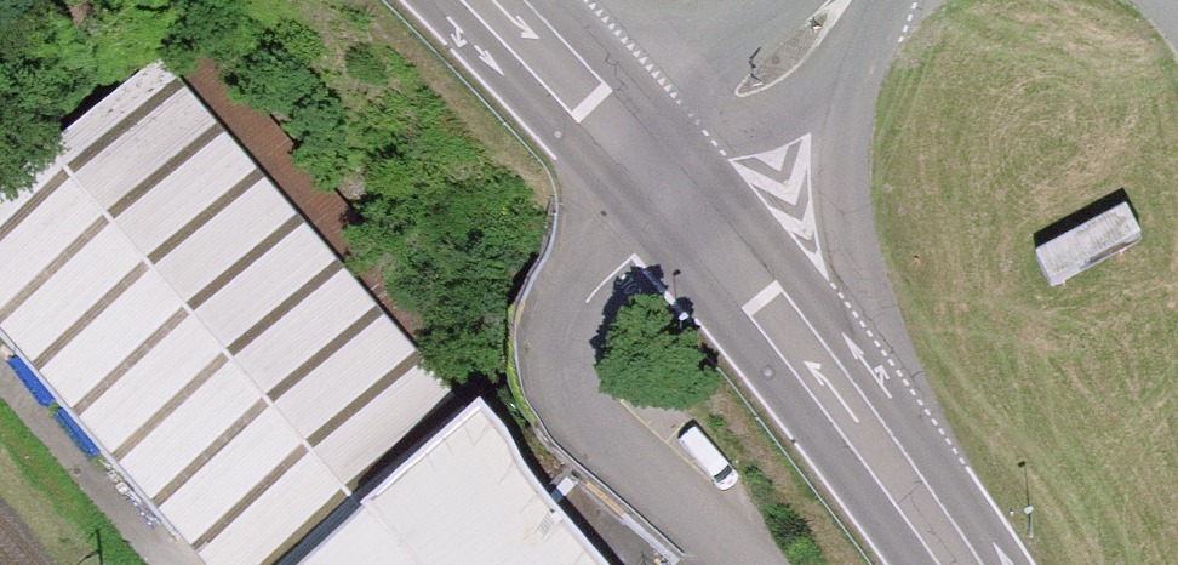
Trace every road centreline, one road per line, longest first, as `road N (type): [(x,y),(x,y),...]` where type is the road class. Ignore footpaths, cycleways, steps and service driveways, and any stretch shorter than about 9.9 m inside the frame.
road 1 (unclassified): [(659,171),(559,340),(575,406),(740,564)]
road 2 (primary): [(659,171),(954,564)]
road 3 (residential): [(659,171),(789,55),(836,0)]
road 4 (primary): [(489,0),(659,171)]

